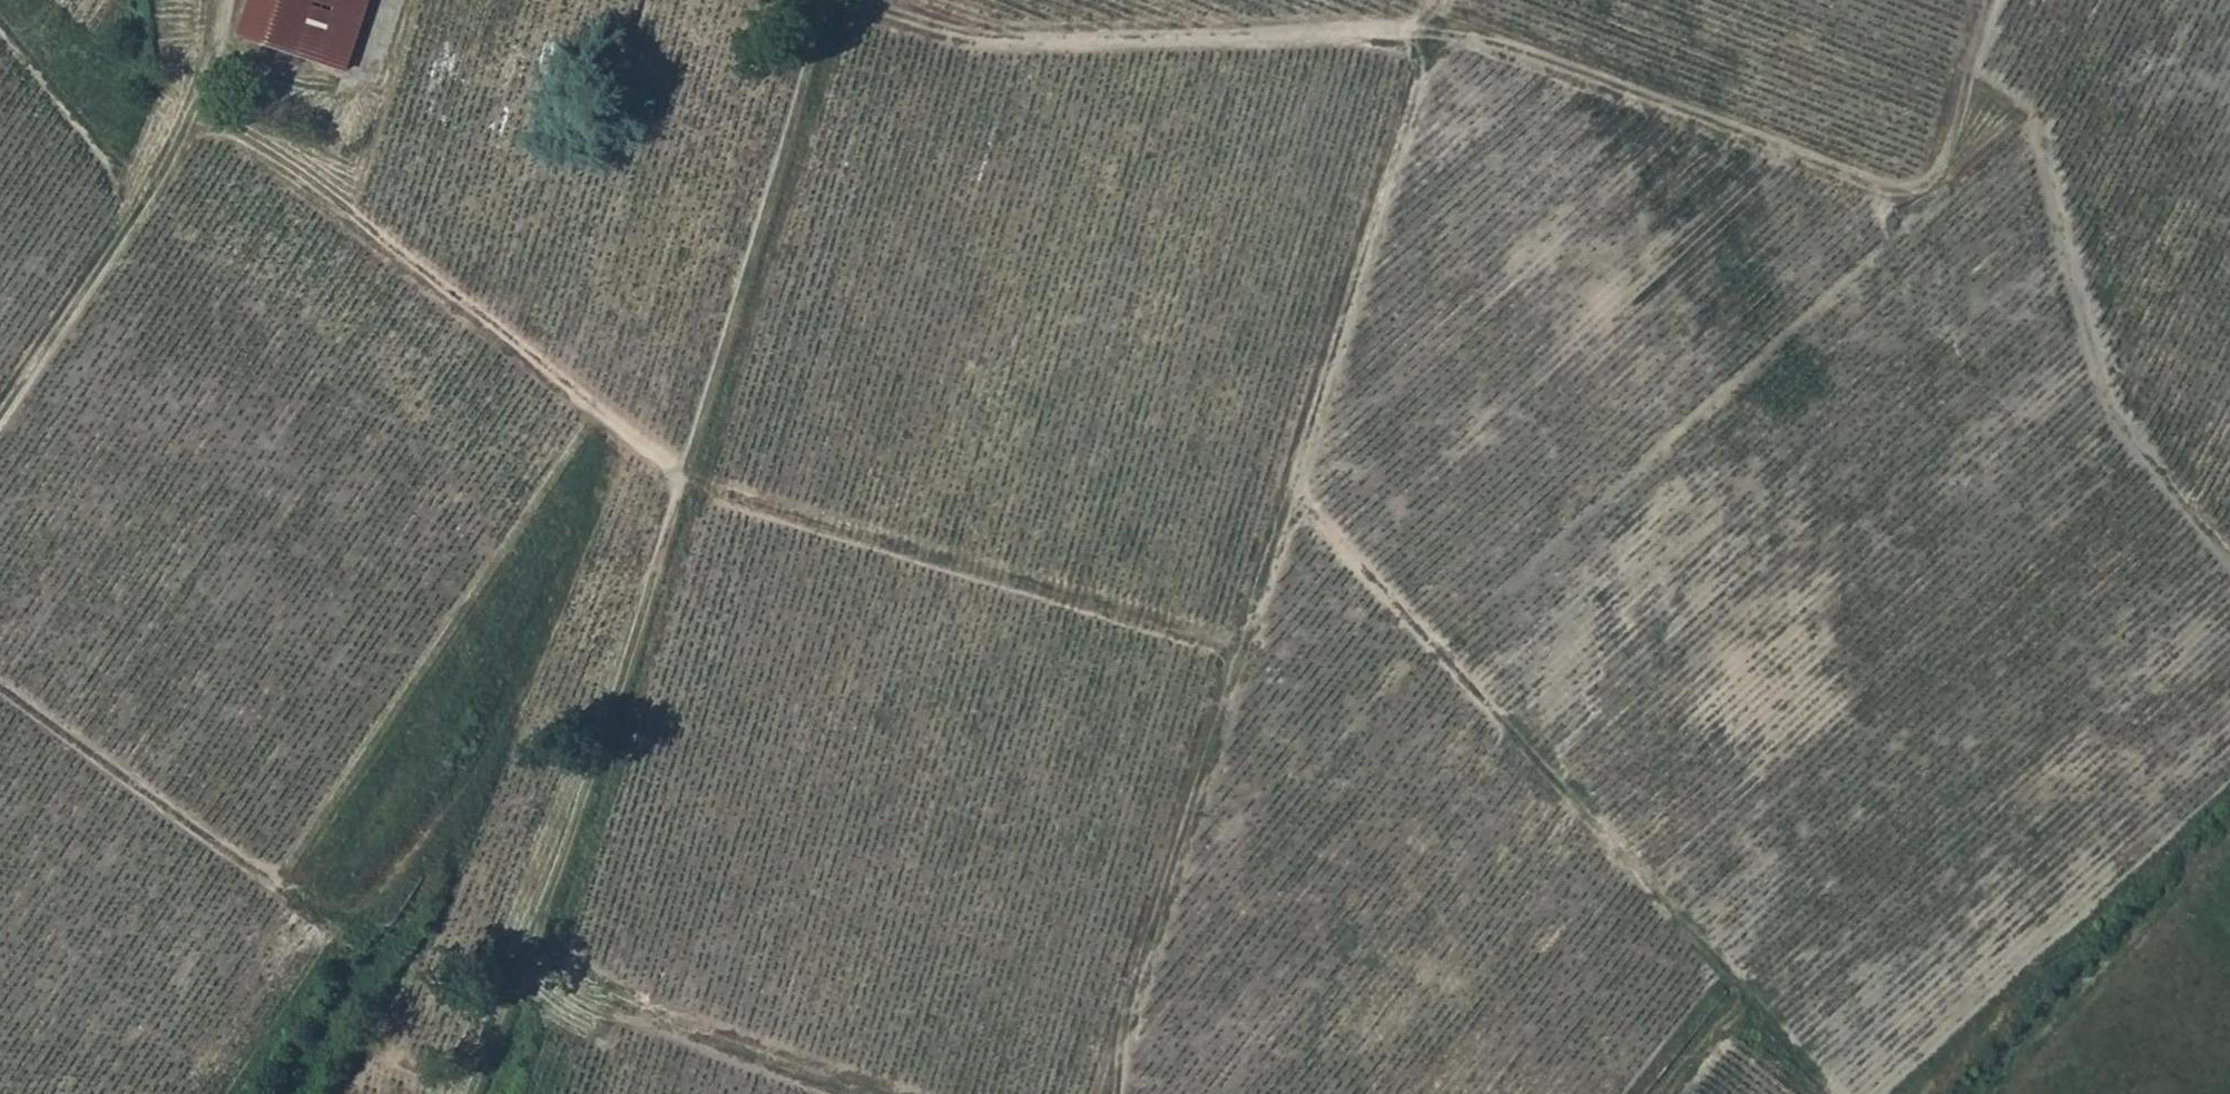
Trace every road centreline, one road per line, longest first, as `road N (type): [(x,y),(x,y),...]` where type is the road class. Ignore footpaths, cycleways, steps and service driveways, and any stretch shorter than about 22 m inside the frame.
road 1 (track): [(1991,0),(1957,107),(1926,179),(1910,187),(1887,185),(1504,44),(1432,33),(1124,1017),(1117,1093)]
road 2 (track): [(203,99),(686,475),(733,497),(1131,618),(1244,642)]
road 3 (track): [(836,0),(591,775),(471,1093)]
road 4 (track): [(0,688),(193,831),(279,880),(597,403)]
road 5 (track): [(1293,486),(1686,926),(1733,993),(1838,1093)]
road 6 (track): [(1444,0),(1432,33),(1353,26),(979,33),(861,0)]
road 7 (track): [(1969,67),(2039,120),(2057,216),(2107,382),(2129,428),(2229,556)]
road 8 (track): [(1921,1093),(2229,800)]
road 9 (track): [(203,99),(165,177),(0,421)]
road 10 (track): [(518,976),(618,1002),(874,1093)]
road 11 (track): [(165,177),(0,8)]
road 12 (track): [(1646,1093),(1733,993)]

